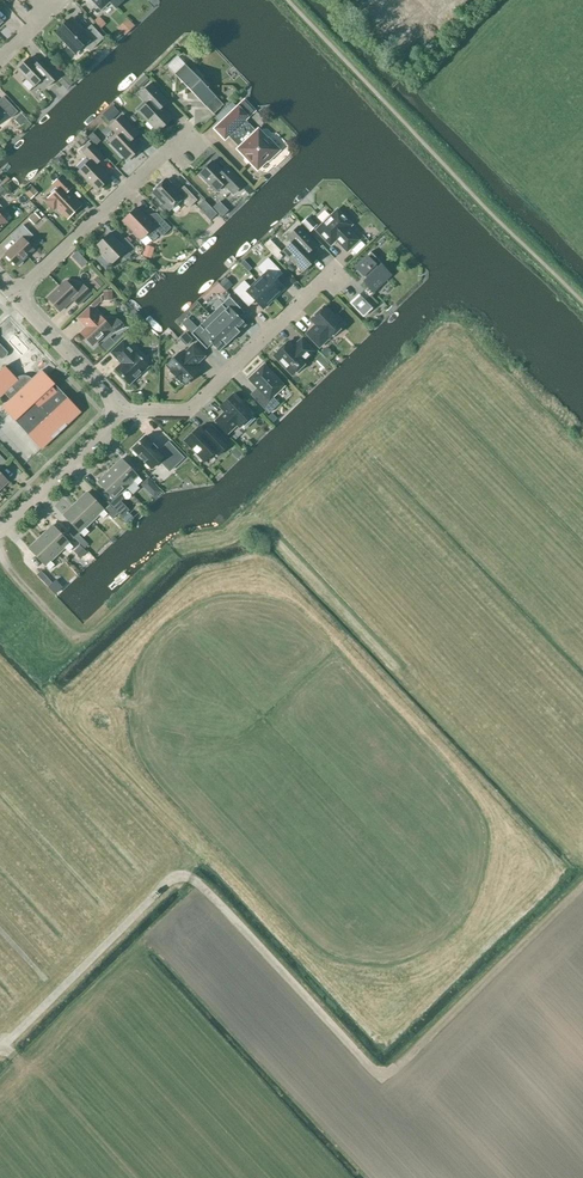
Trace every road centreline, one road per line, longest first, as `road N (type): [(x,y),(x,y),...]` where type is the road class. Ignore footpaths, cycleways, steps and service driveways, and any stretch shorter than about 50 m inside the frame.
road 1 (track): [(582,884),(386,1073),(377,1074),(191,878),(173,877),(0,1051)]
road 2 (track): [(0,550),(55,622),(86,637),(182,552),(260,527),(396,668)]
road 3 (residential): [(339,273),(199,400),(177,413),(115,413)]
road 4 (residential): [(13,294),(188,134)]
road 5 (residential): [(0,534),(106,434),(115,413)]
road 6 (residential): [(115,413),(13,294)]

